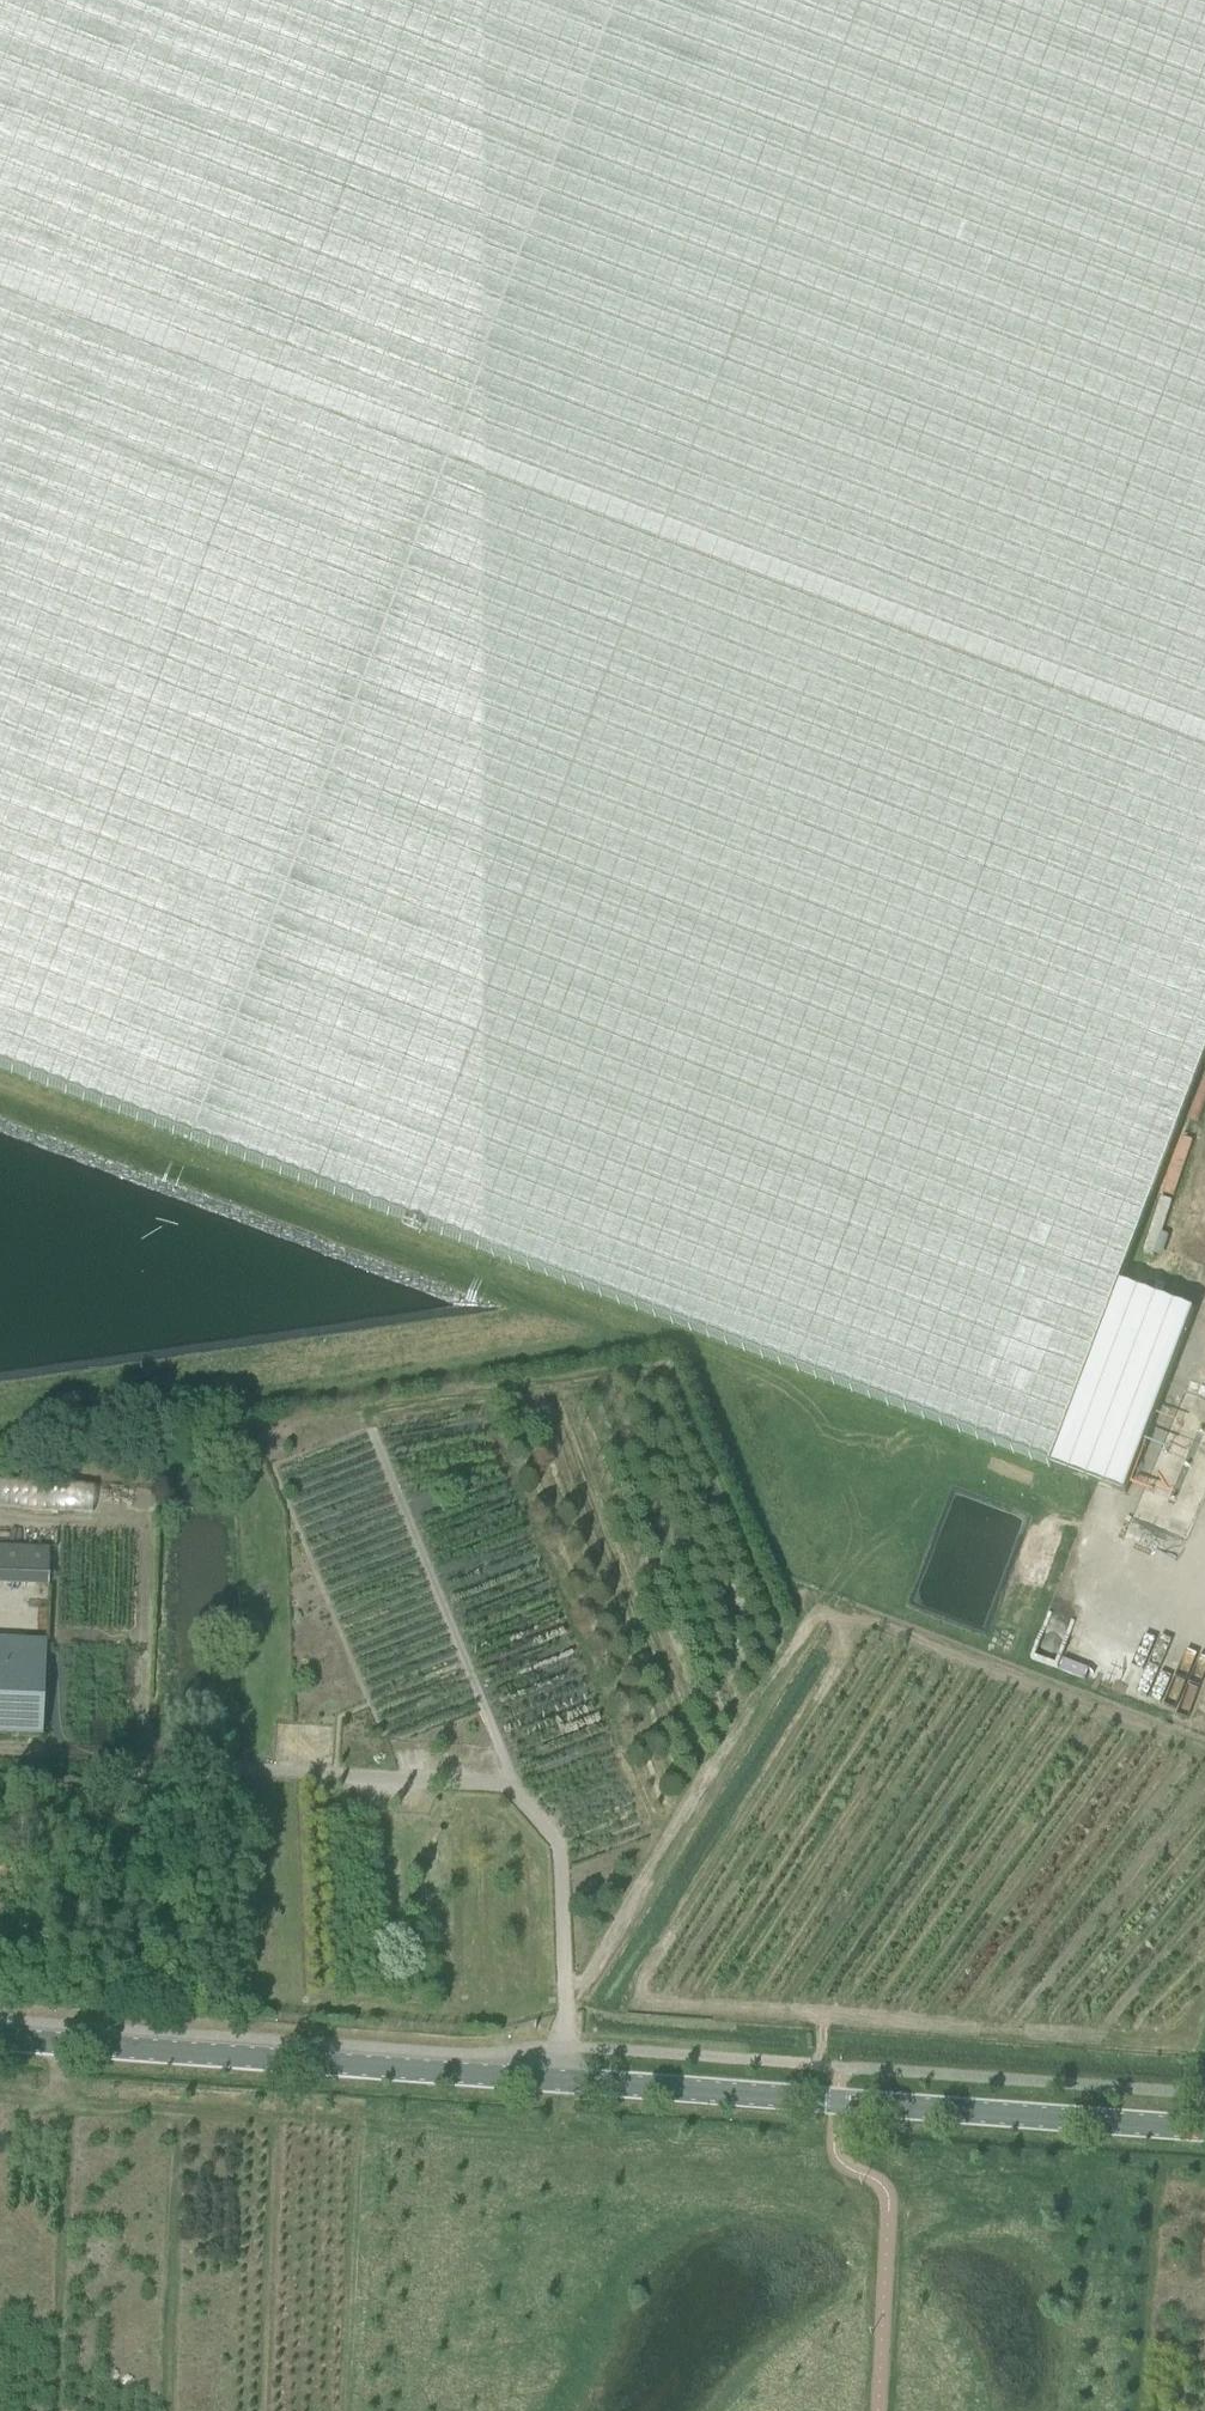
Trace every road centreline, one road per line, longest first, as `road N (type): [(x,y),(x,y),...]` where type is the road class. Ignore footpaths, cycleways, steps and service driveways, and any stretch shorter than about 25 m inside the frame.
road 1 (tertiary): [(1204,2131),(0,2041)]

